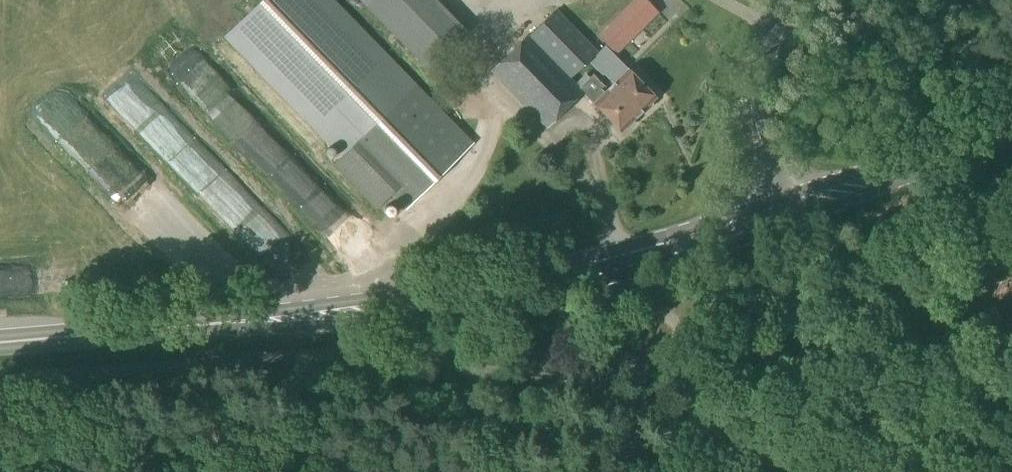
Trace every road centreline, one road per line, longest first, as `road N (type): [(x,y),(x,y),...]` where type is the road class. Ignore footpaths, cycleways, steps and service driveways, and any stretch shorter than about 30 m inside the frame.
road 1 (primary): [(0,345),(445,299),(770,211)]
road 2 (primary): [(1011,135),(770,211)]
road 3 (tertiary): [(770,211),(758,92),(784,0)]

